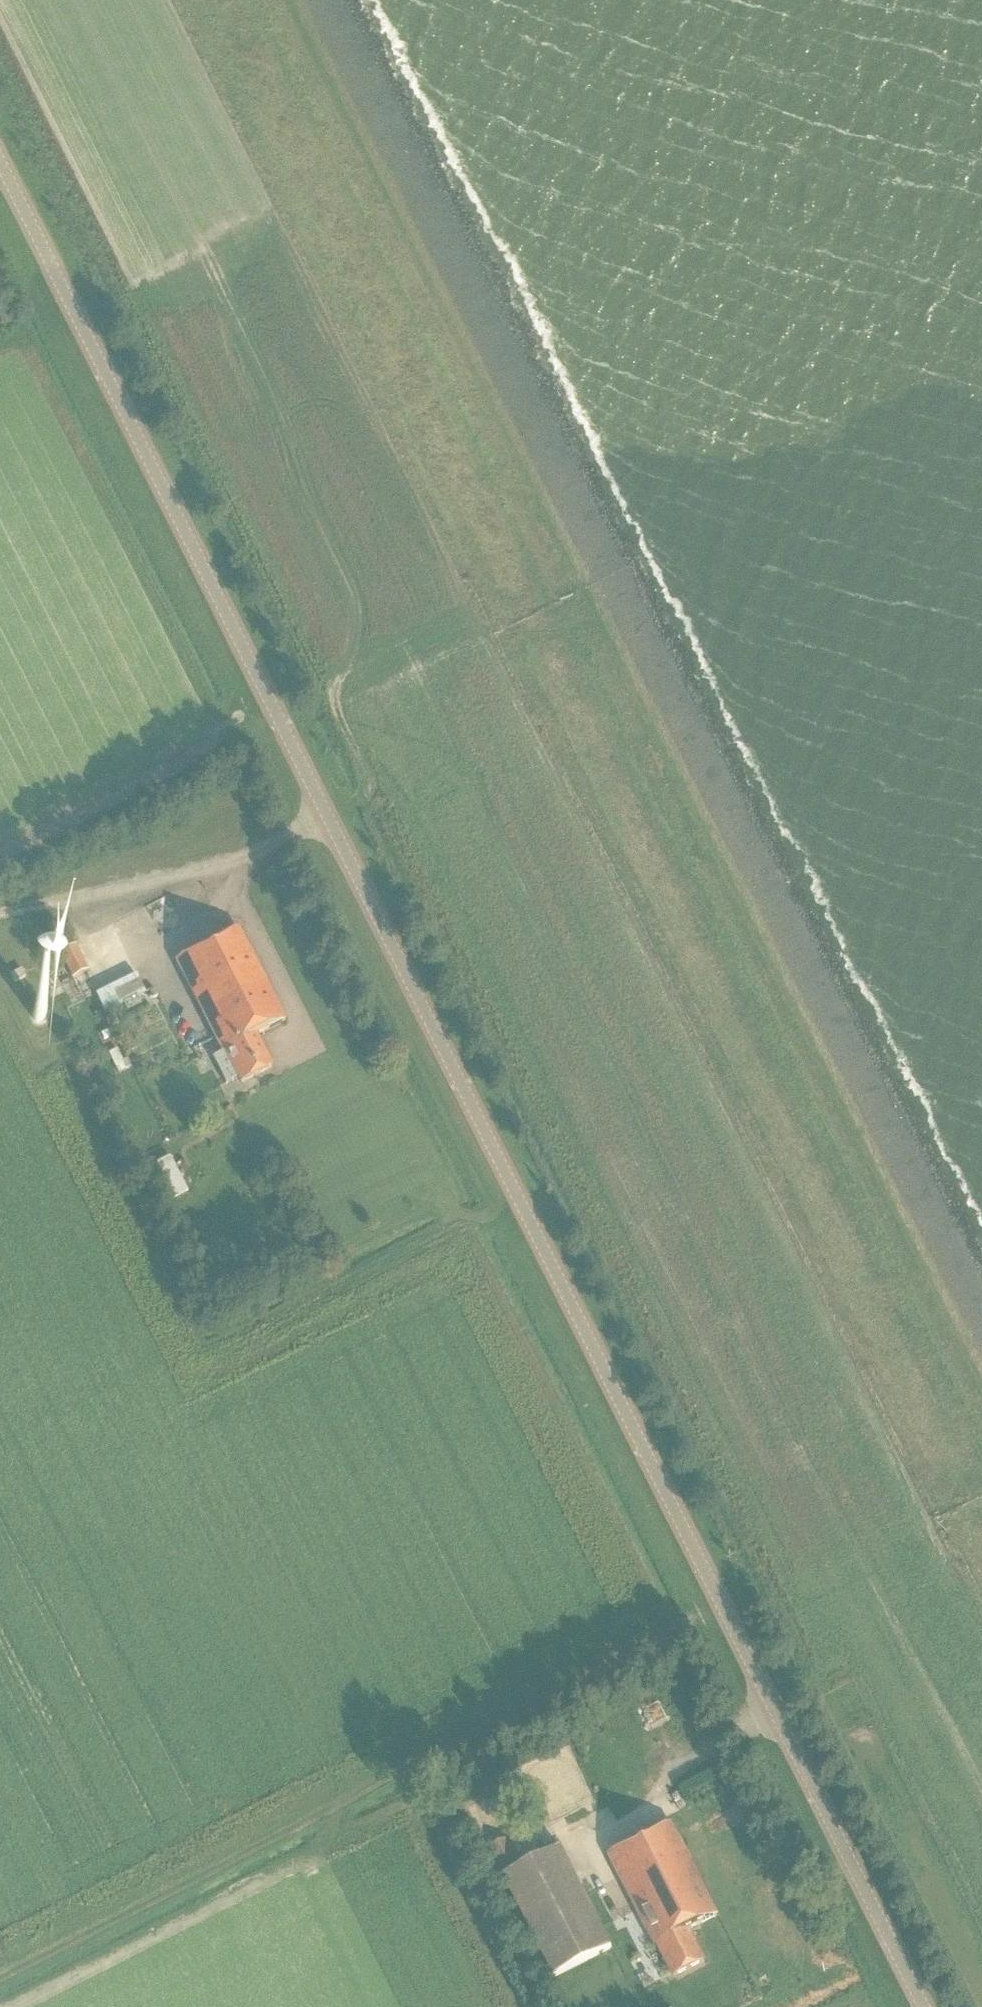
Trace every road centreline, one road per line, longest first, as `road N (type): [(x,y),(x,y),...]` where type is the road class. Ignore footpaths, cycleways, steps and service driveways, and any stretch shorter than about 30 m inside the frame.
road 1 (tertiary): [(924,2006),(0,165)]

